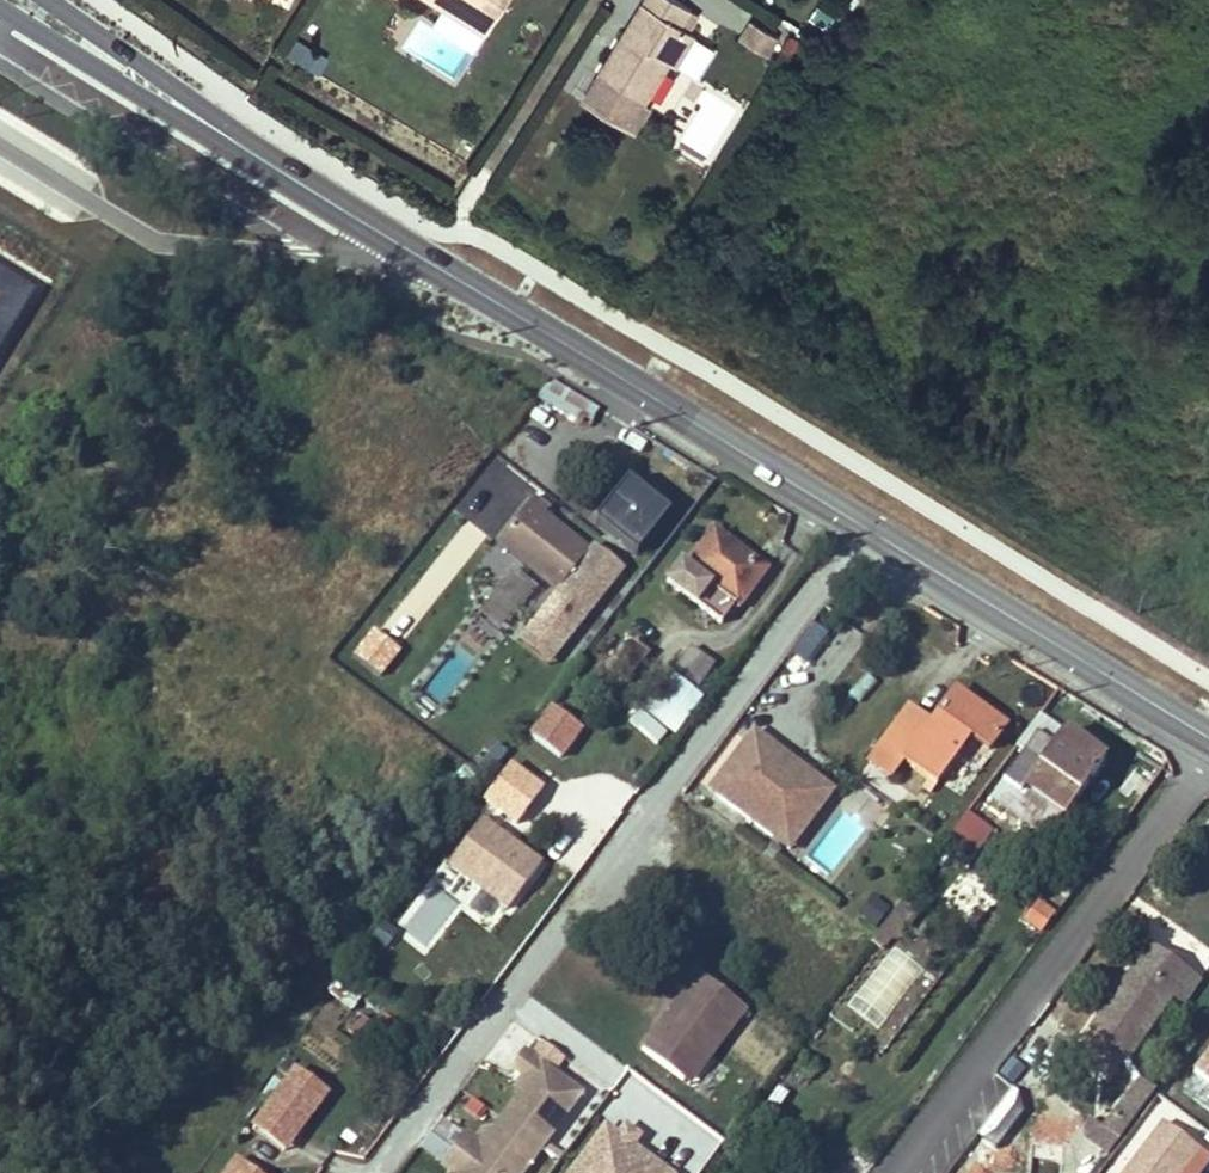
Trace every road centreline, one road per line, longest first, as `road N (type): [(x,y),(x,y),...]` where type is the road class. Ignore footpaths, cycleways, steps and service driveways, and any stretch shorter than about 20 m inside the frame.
road 1 (secondary): [(31,0),(442,268),(854,522)]
road 2 (residential): [(854,522),(372,1172)]
road 3 (residential): [(1208,754),(893,1172)]
road 4 (secondary): [(854,522),(1208,741)]

